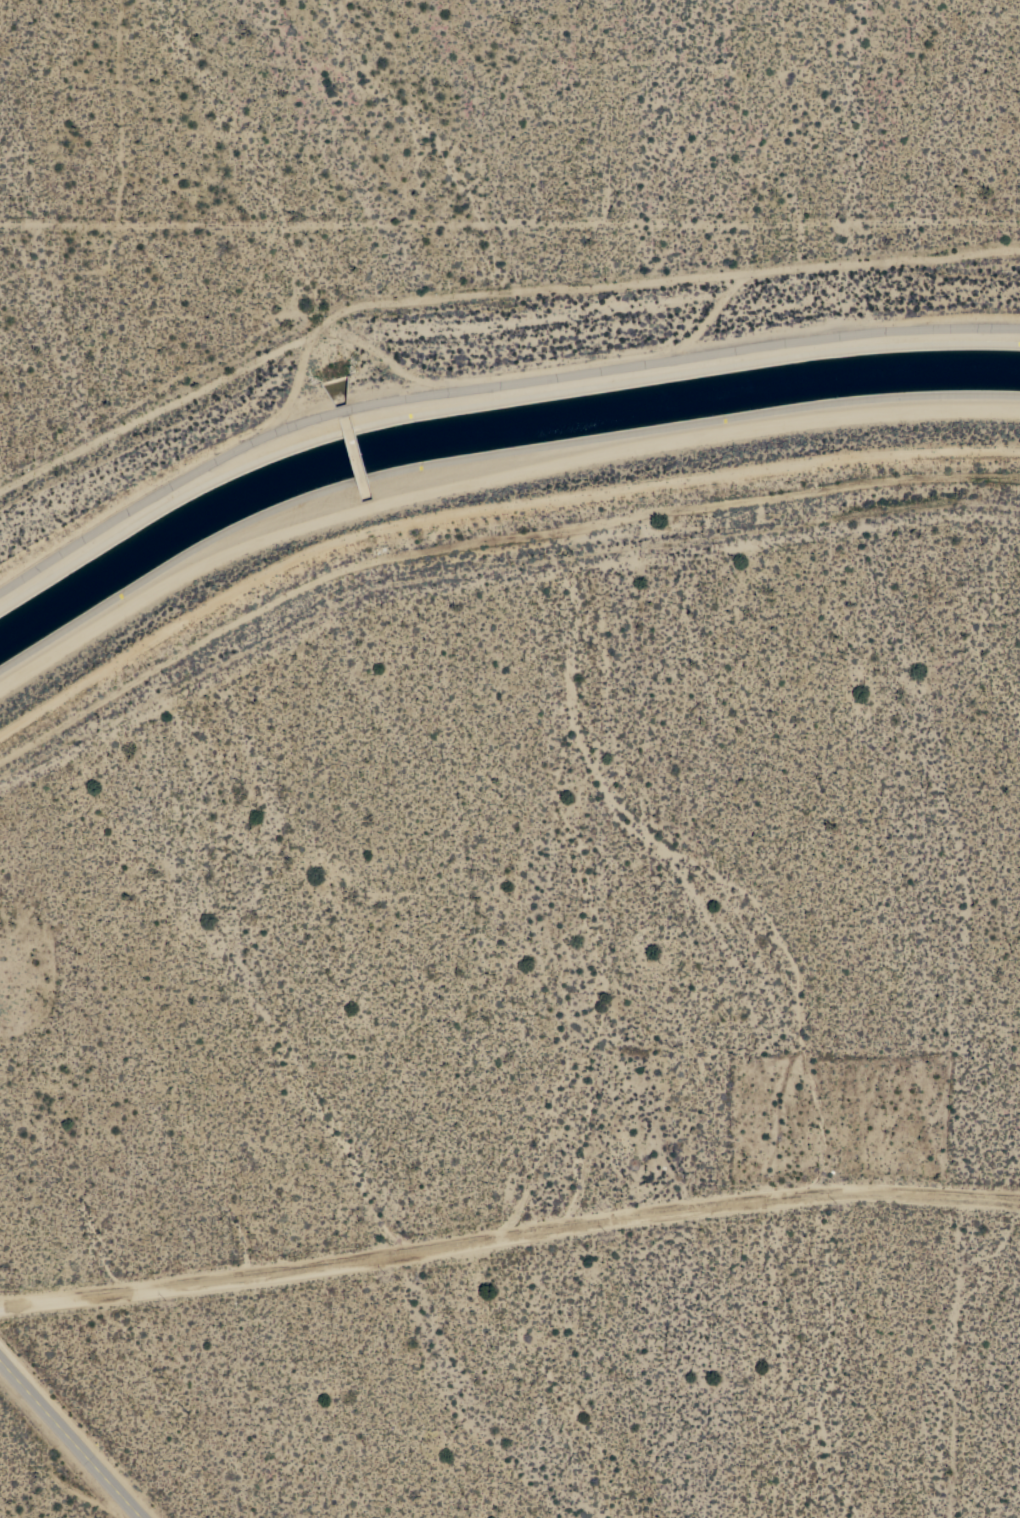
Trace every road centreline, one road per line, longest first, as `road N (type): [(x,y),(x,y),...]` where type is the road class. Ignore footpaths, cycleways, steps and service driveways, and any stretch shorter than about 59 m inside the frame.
road 1 (tertiary): [(0,1305),(349,1263),(774,1197),(846,1191),(1019,1199)]
road 2 (tertiary): [(0,1358),(143,1517)]

